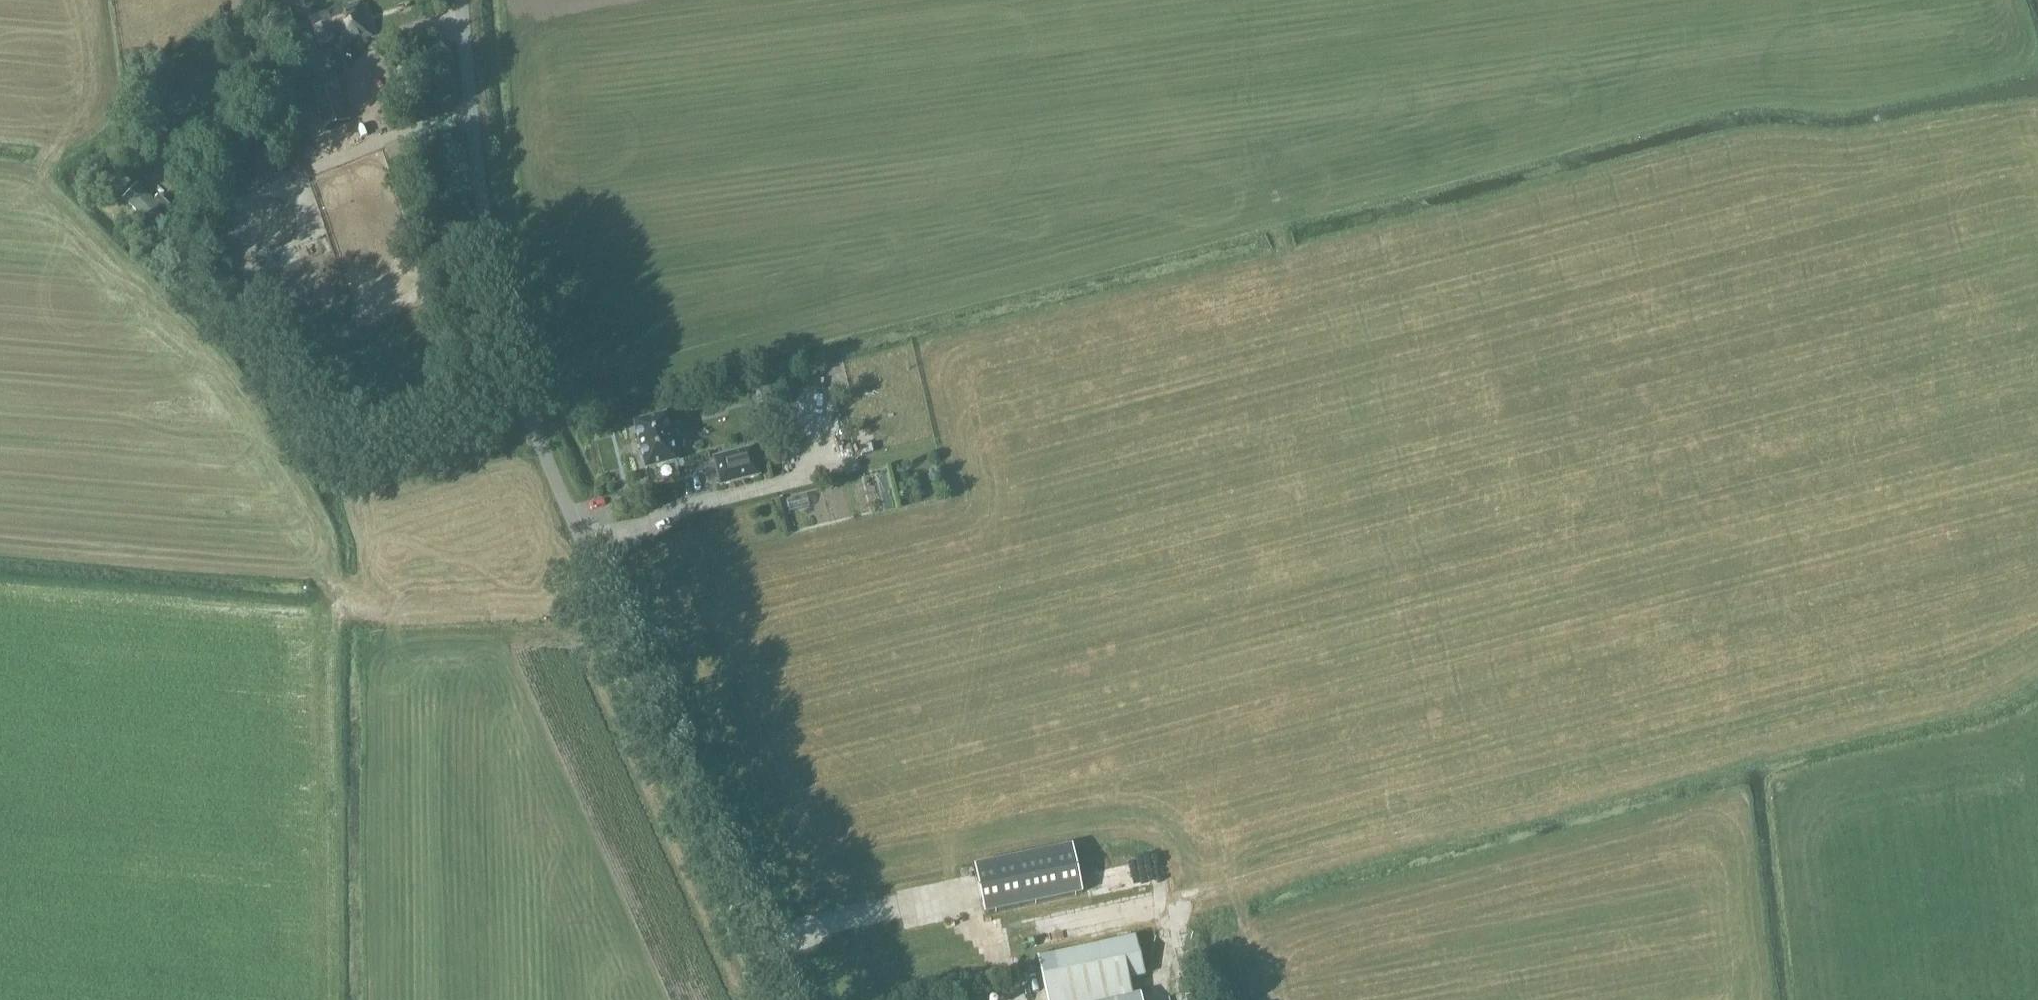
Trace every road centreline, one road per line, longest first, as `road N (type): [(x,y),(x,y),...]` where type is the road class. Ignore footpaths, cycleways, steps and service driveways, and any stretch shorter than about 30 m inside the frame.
road 1 (unclassified): [(790,999),(574,522),(518,375),(481,180),(462,0)]

